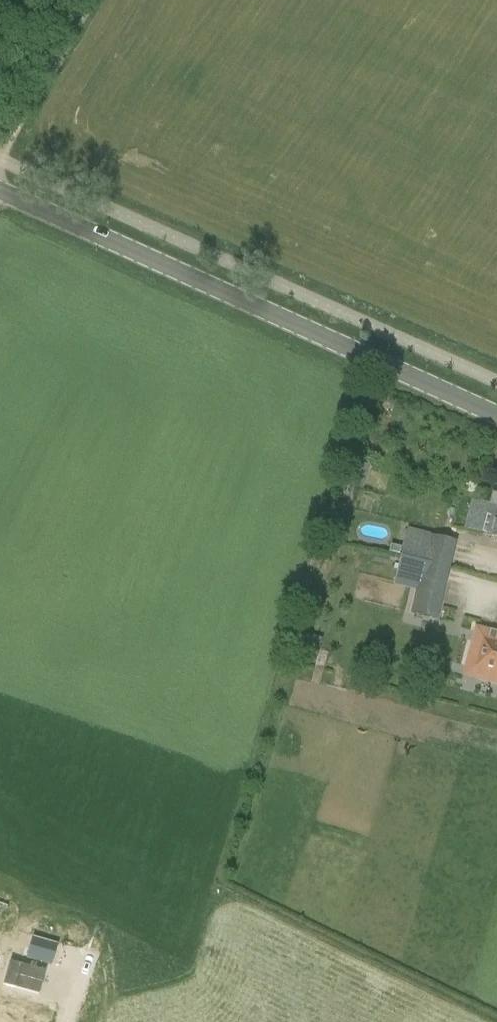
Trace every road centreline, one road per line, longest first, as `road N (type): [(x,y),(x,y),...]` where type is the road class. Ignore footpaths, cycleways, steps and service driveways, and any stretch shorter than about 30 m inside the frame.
road 1 (tertiary): [(394,369),(0,194)]

